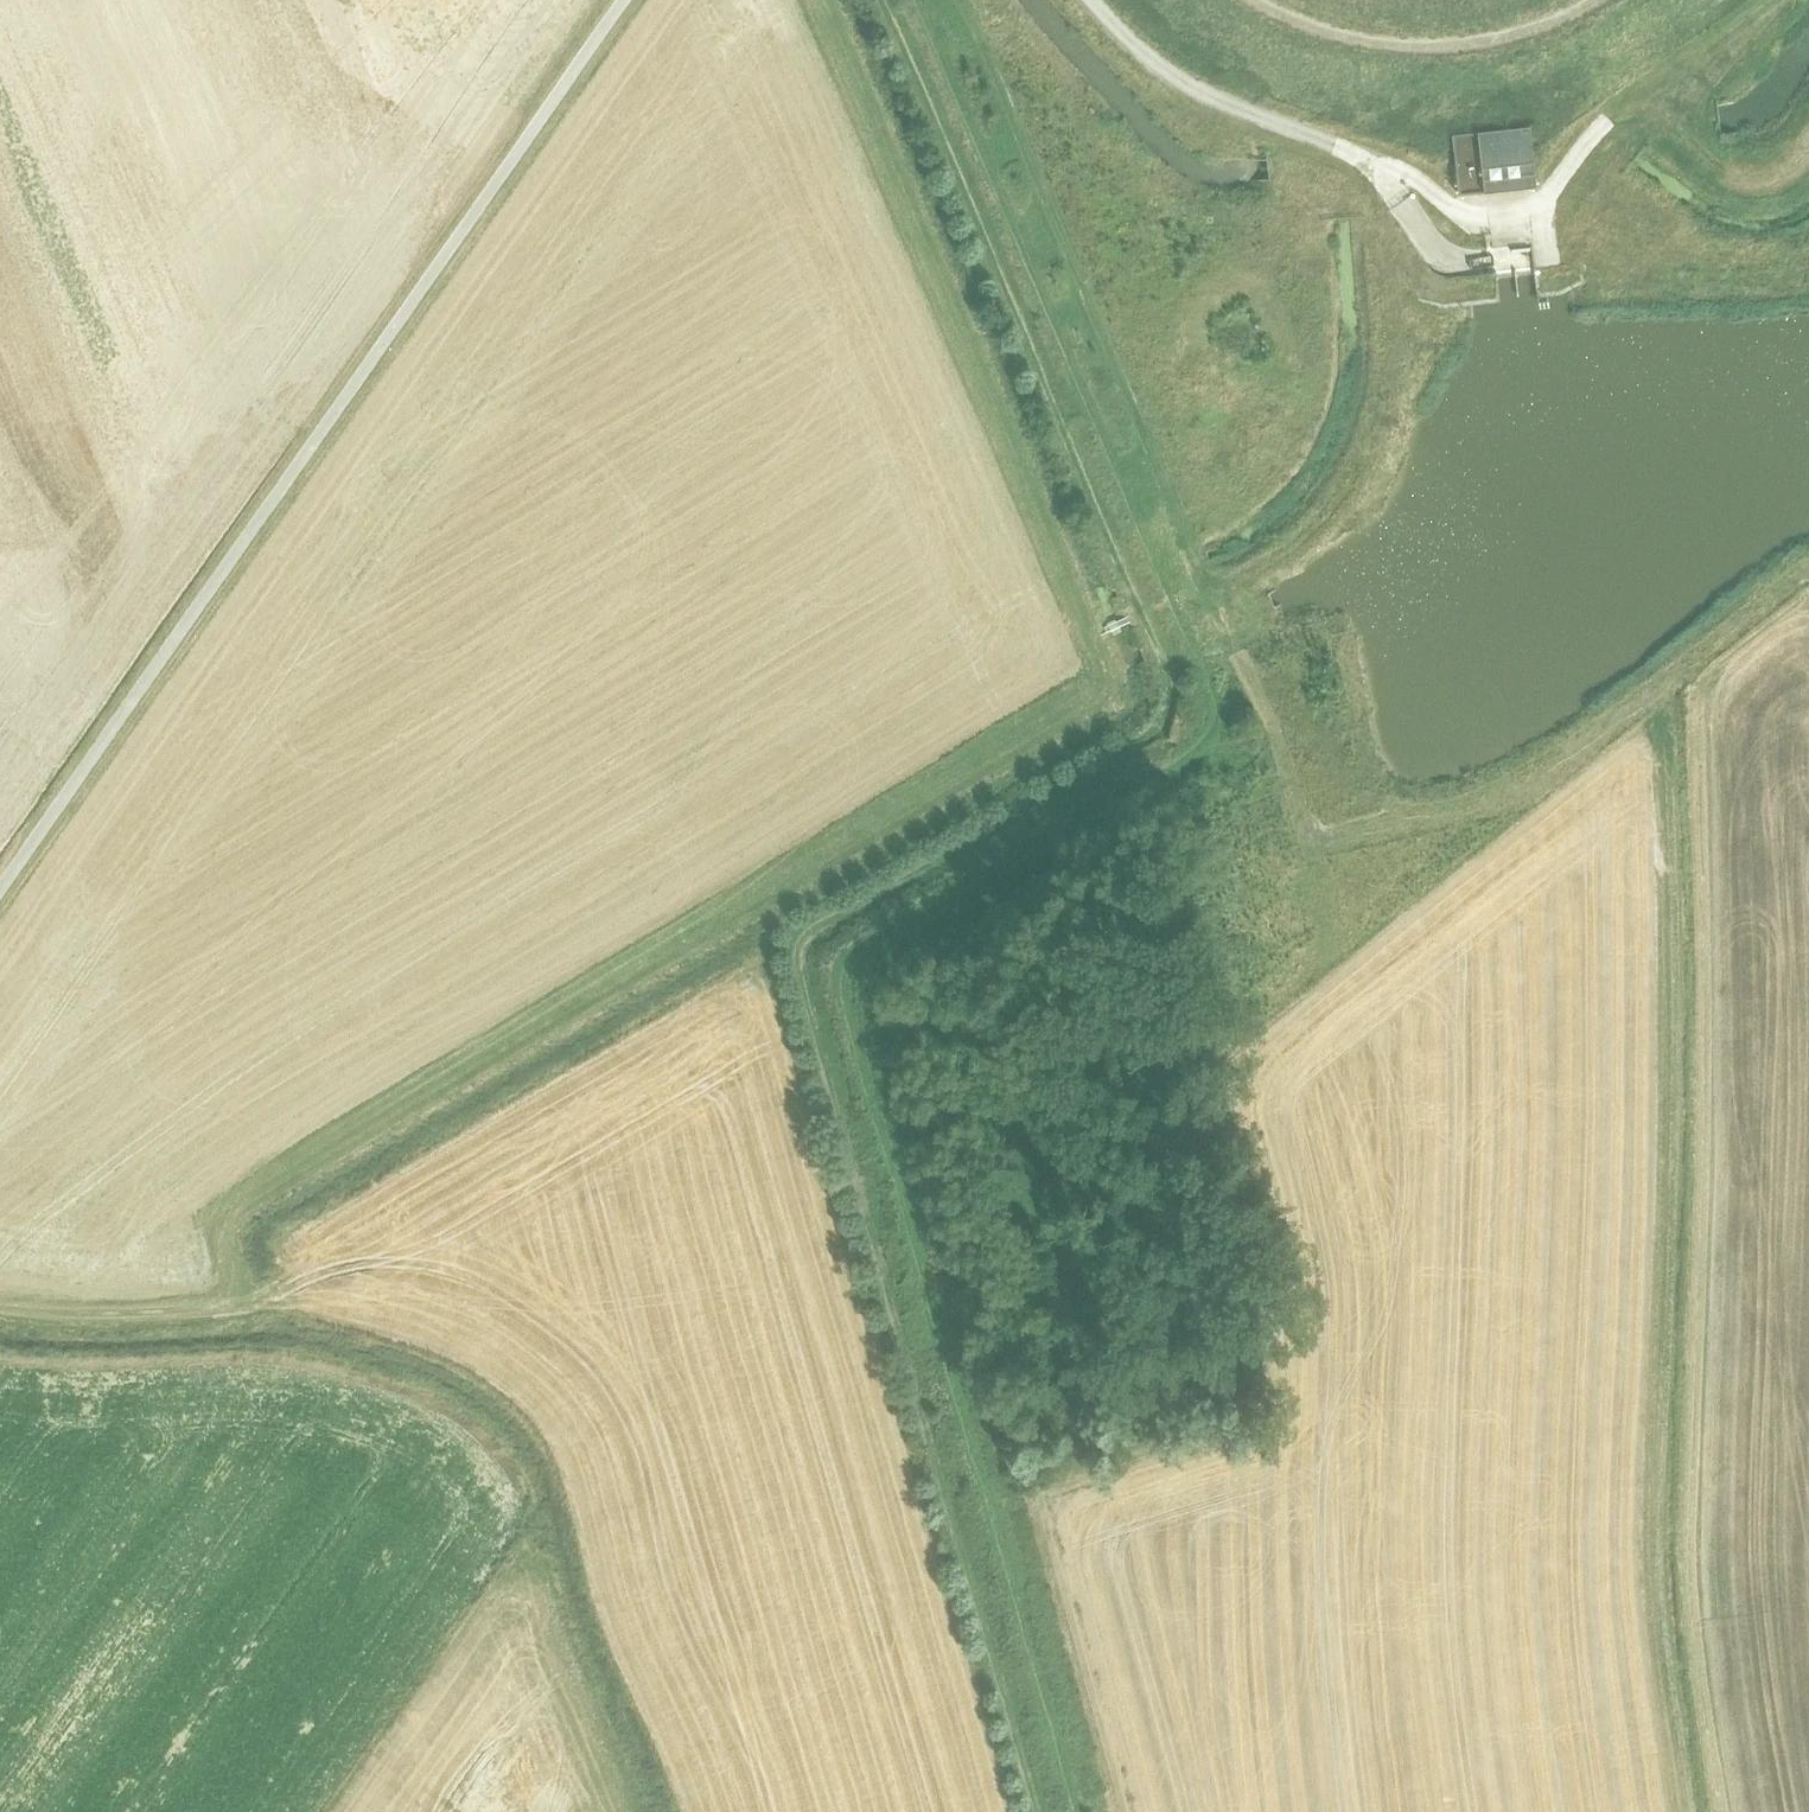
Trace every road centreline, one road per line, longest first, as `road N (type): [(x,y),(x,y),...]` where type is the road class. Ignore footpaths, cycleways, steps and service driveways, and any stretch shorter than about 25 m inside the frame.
road 1 (track): [(1041,1811),(816,1020),(811,966),(833,920),(1156,724),(1172,701),(1174,677),(885,0)]
road 2 (track): [(963,0),(1210,598),(1277,735),(1309,830),(1347,837),(1438,820),(1509,790),(1808,577)]
road 3 (unclassified): [(625,0),(0,889)]
road 4 (track): [(1808,145),(1770,170),(1738,171),(1657,125),(1605,126)]

